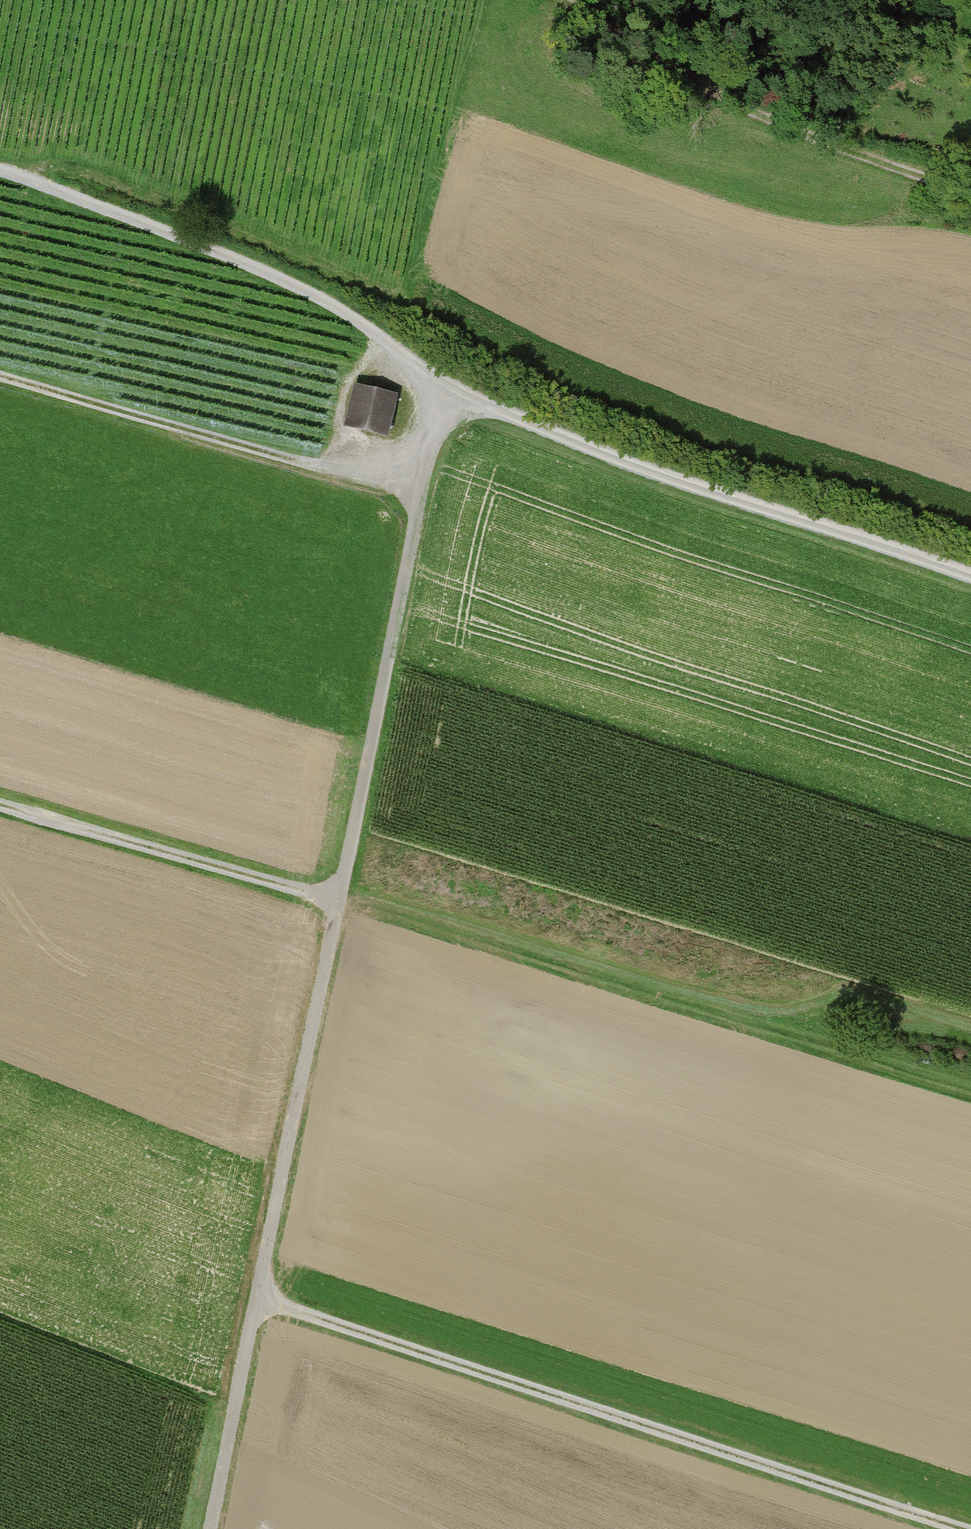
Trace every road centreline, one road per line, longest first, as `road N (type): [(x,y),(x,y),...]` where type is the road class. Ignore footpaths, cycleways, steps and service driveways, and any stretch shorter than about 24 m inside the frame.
road 1 (track): [(209,1528),(432,437),(453,390)]
road 2 (track): [(0,172),(292,283),(380,333),(453,390),(522,421),(650,473),(970,573)]
road 3 (track): [(257,1298),(970,1526)]
road 4 (track): [(970,1101),(337,900)]
road 5 (track): [(970,190),(724,100),(567,0)]
road 6 (track): [(419,497),(0,376)]
road 7 (track): [(0,802),(337,900)]

